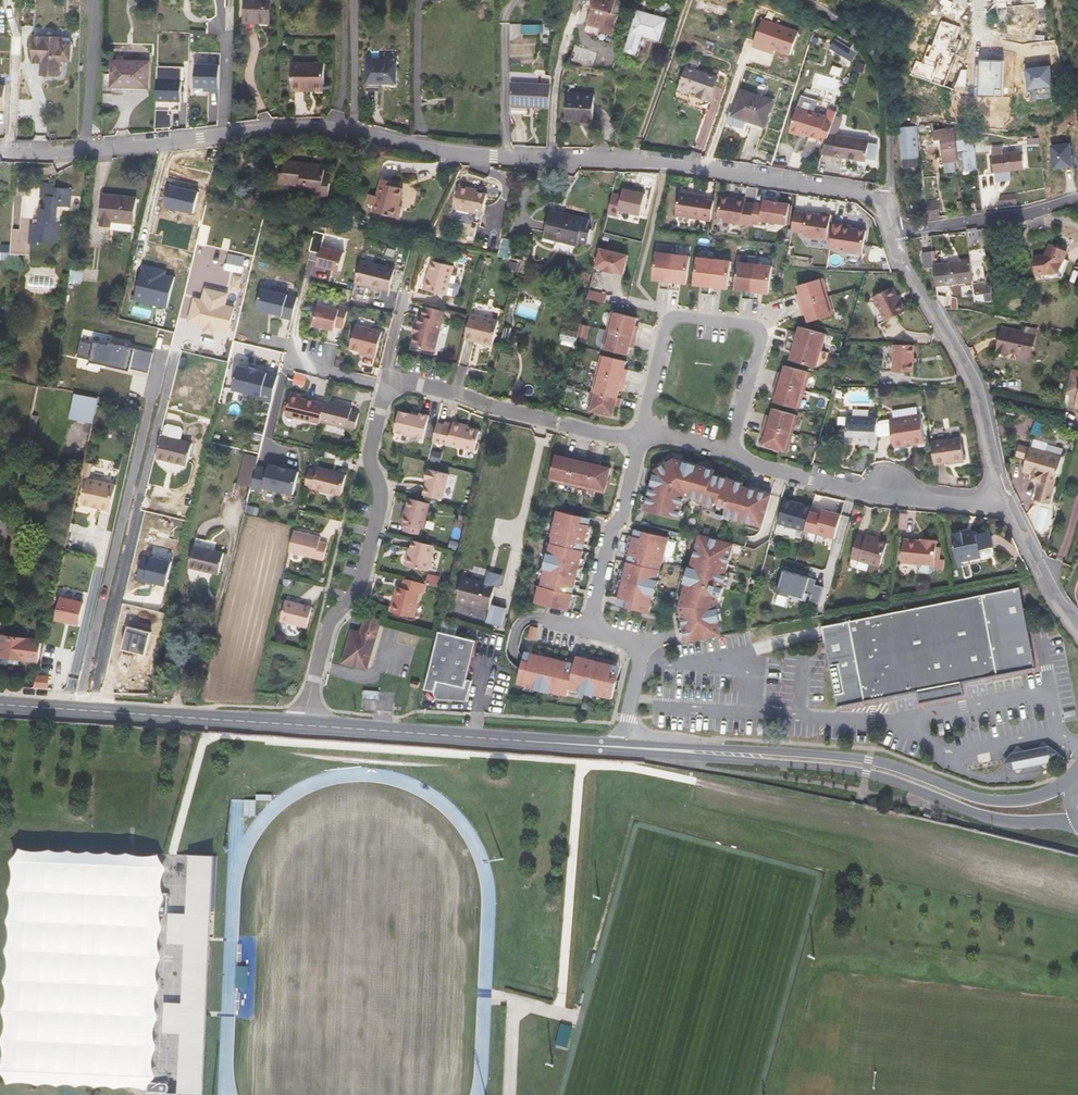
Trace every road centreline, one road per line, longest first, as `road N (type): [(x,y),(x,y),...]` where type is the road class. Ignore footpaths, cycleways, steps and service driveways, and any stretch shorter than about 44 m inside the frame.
road 1 (residential): [(895,230),(890,197),(667,163),(453,155),(325,125),(104,148),(0,150)]
road 2 (residential): [(641,435),(603,435),(385,380),(367,452),(379,497),(359,579),(328,625),(301,726)]
road 3 (secondary): [(1077,778),(1044,796),(982,799),(842,755),(637,748)]
road 4 (secondary): [(637,748),(866,774),(996,819),(1077,827)]
road 5 (residential): [(641,435),(671,322),(745,325),(760,340),(729,455)]
road 6 (secondary): [(301,726),(620,747)]
road 7 (secondary): [(0,704),(301,726)]
road 8 (residential): [(1003,500),(972,375),(909,275),(895,230)]
road 9 (residential): [(1003,500),(968,504),(851,489),(729,455)]
road 10 (residential): [(591,622),(641,435)]
road 11 (residential): [(895,230),(1077,198)]
road 12 (residential): [(620,747),(638,646),(591,622)]
road 13 (residential): [(1077,630),(1003,500)]
road 14 (unknown): [(890,197),(889,98),(877,50)]

